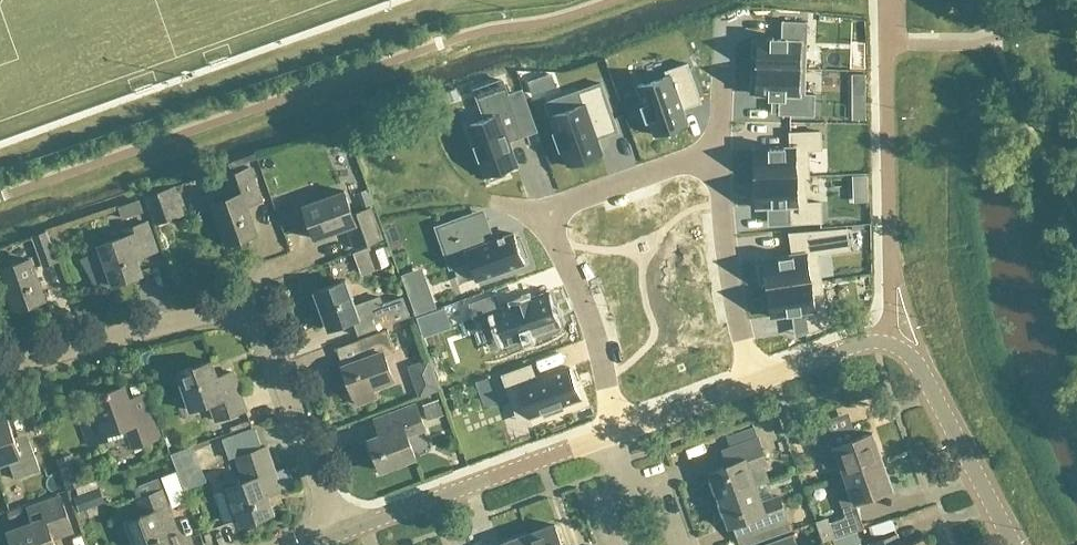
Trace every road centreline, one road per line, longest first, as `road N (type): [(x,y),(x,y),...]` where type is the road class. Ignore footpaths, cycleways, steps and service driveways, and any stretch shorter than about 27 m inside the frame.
road 1 (residential): [(0,371),(215,311),(237,312),(265,333),(340,535)]
road 2 (residential): [(340,535),(610,439)]
road 3 (residential): [(1015,544),(915,364),(884,343)]
road 4 (residential): [(549,211),(625,433)]
road 5 (residential): [(754,385),(709,159)]
road 6 (residential): [(709,159),(549,211)]
road 7 (residential): [(625,433),(754,385)]
road 8 (residential): [(754,385),(884,343)]

